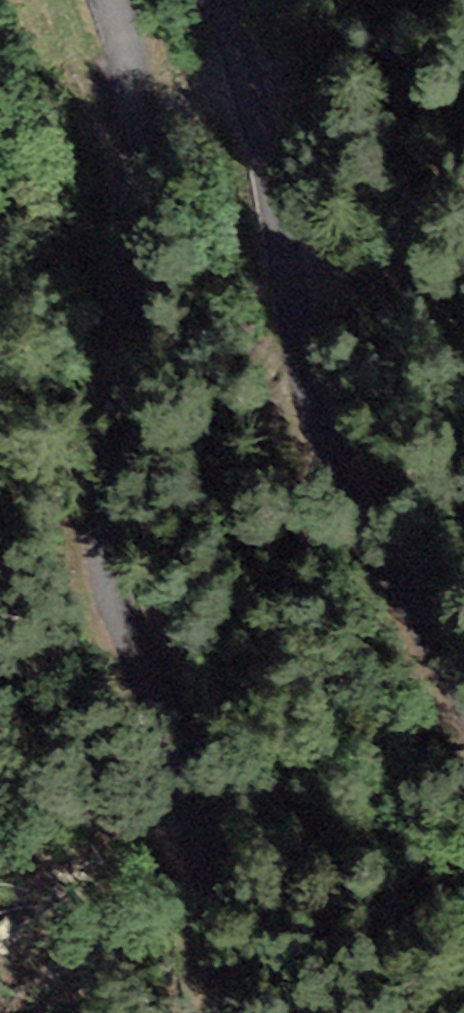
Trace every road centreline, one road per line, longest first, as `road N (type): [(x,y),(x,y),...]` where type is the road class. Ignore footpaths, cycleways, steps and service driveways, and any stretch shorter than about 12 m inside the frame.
road 1 (unclassified): [(222,1012),(203,799),(107,578),(105,481),(147,241),(144,167),(107,0)]
road 2 (unclassified): [(217,0),(252,99),(312,388),(363,510),(463,687)]

